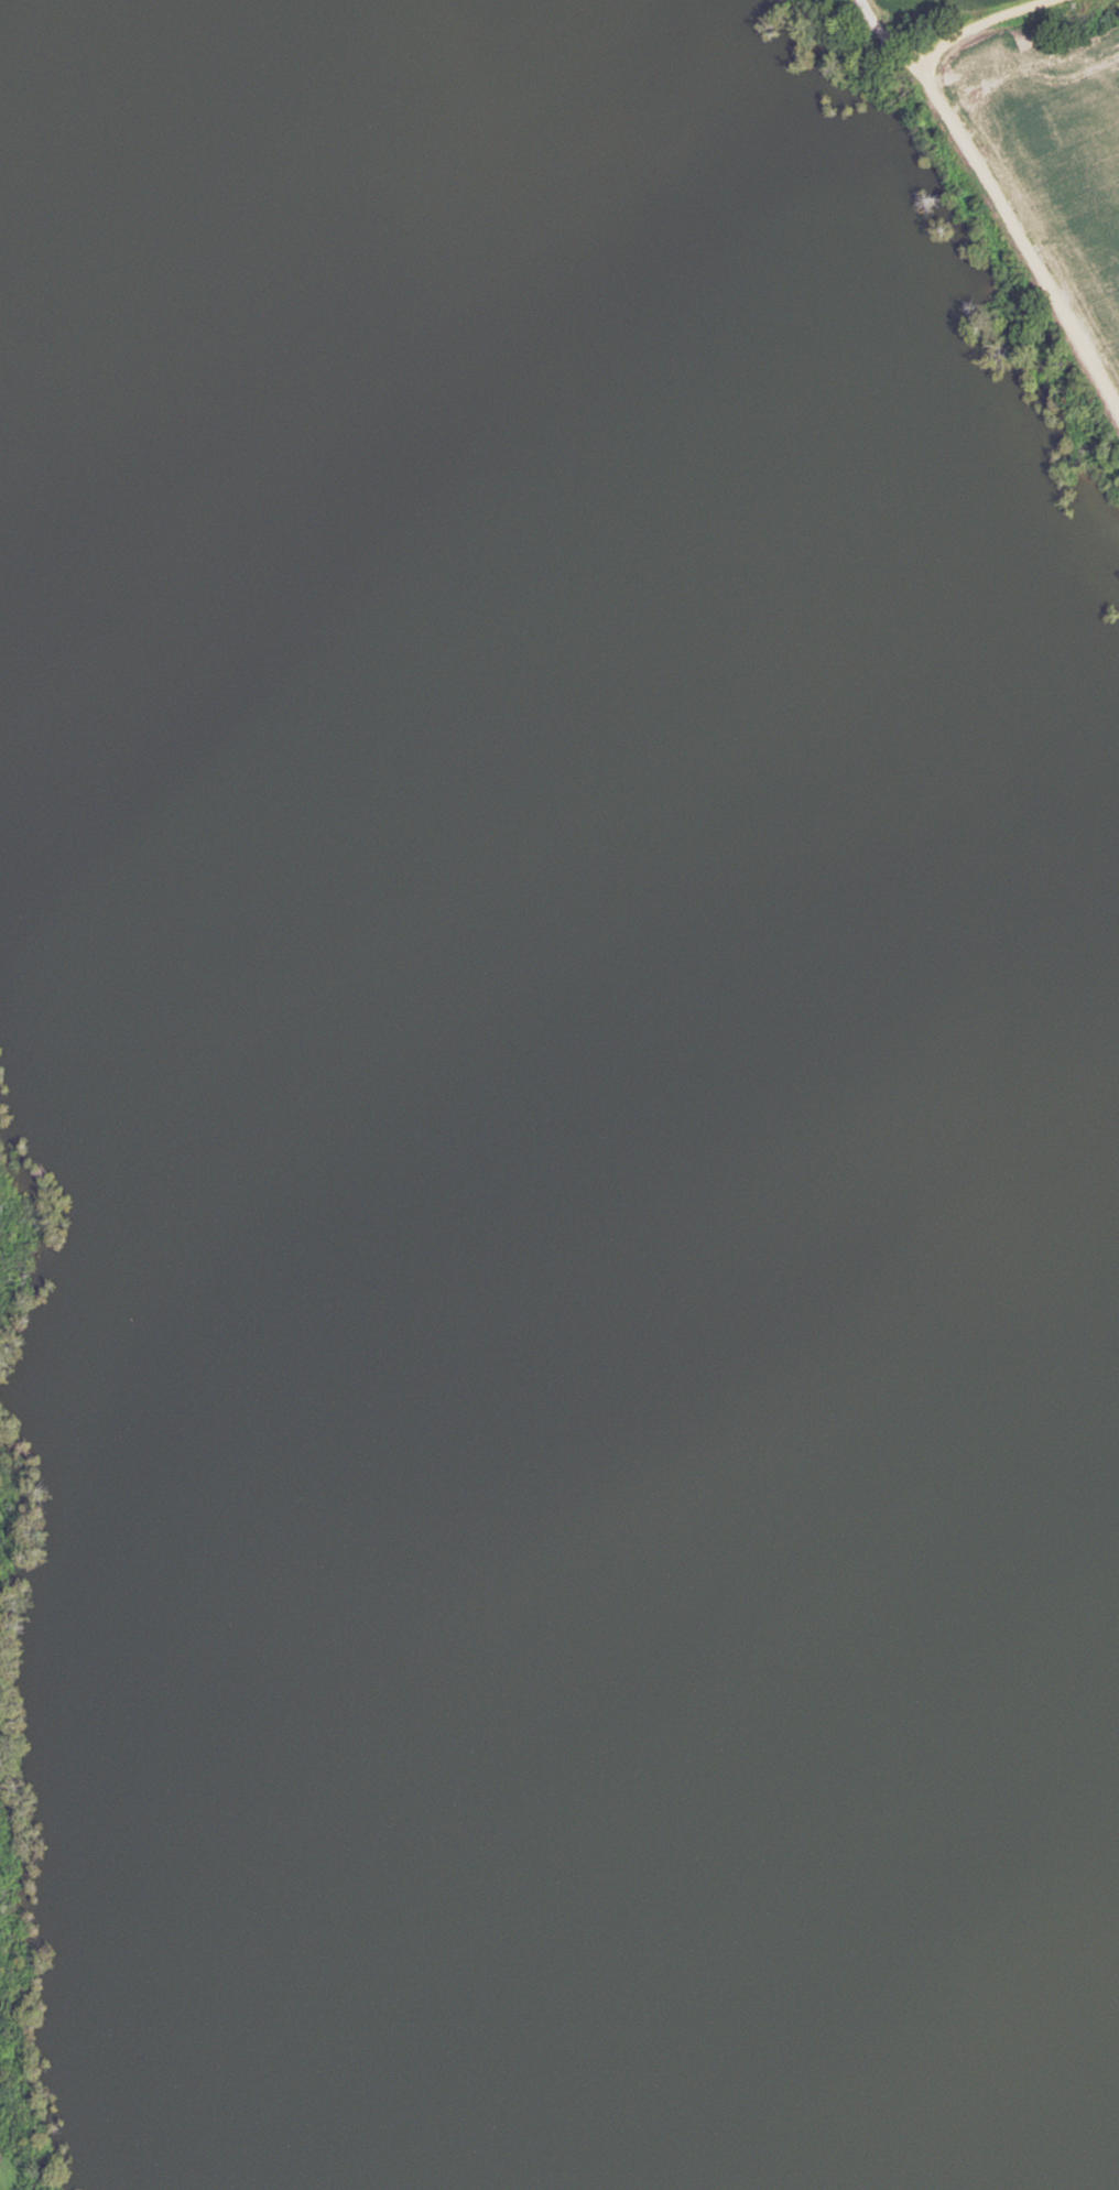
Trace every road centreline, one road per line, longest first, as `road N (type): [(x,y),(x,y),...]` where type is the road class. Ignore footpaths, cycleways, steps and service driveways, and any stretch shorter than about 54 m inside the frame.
road 1 (residential): [(1118,426),(920,72),(919,57),(947,33),(1059,0)]

